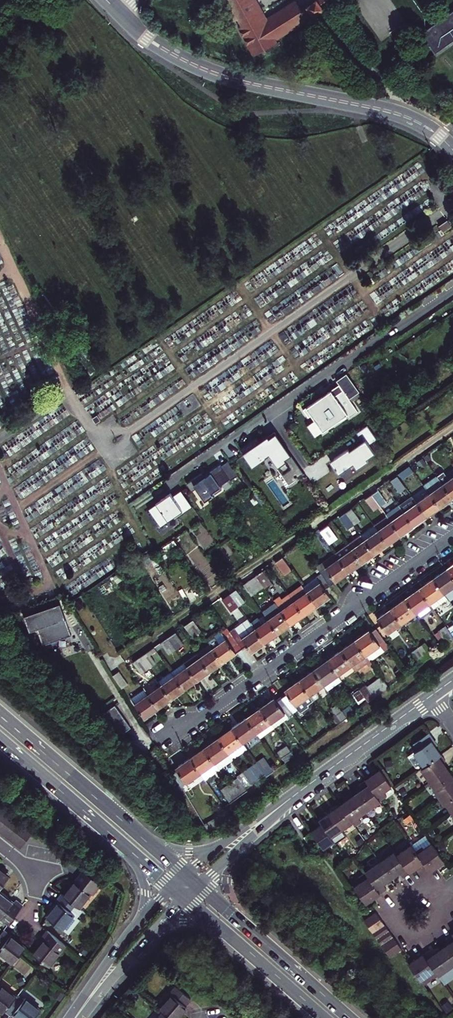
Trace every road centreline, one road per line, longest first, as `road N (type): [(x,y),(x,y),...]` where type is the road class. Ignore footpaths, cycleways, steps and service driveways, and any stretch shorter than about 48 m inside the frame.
road 1 (track): [(112,665),(452,426)]
road 2 (residential): [(118,12),(198,66),(404,115),(452,147)]
road 3 (residential): [(452,537),(156,745)]
road 4 (primary): [(349,1017),(199,887)]
road 5 (primary): [(135,833),(0,717)]
road 6 (track): [(68,611),(151,749),(156,745)]
road 7 (primary): [(0,740),(126,847)]
road 8 (residential): [(199,887),(309,784)]
road 9 (residential): [(431,696),(309,784)]
road 10 (primary): [(222,931),(321,1017)]

